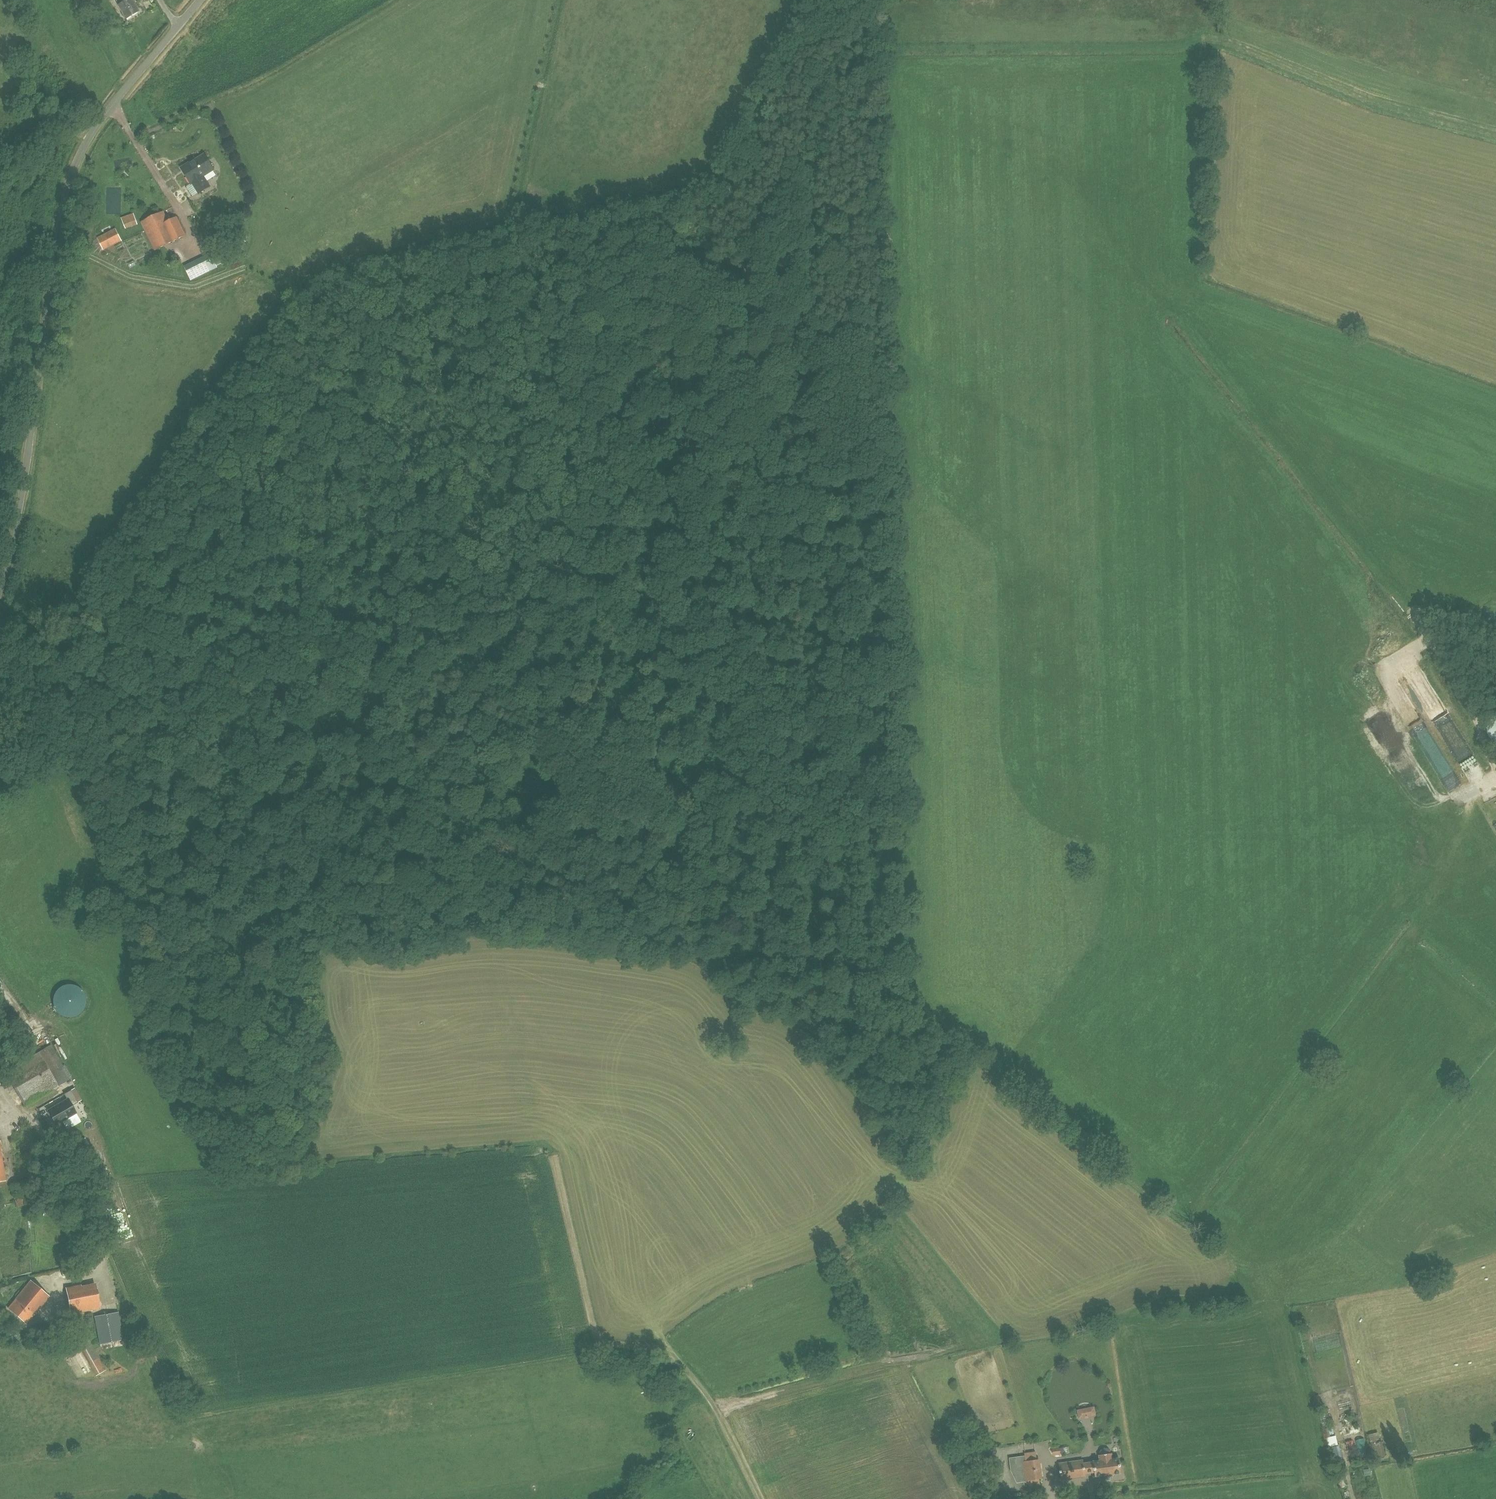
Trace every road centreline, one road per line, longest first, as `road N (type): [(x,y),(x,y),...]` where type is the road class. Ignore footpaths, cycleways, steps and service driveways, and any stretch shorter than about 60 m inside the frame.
road 1 (unclassified): [(0,584),(16,526),(72,173),(107,110),(201,0)]
road 2 (unclassified): [(93,1255),(73,1193),(0,1096)]

